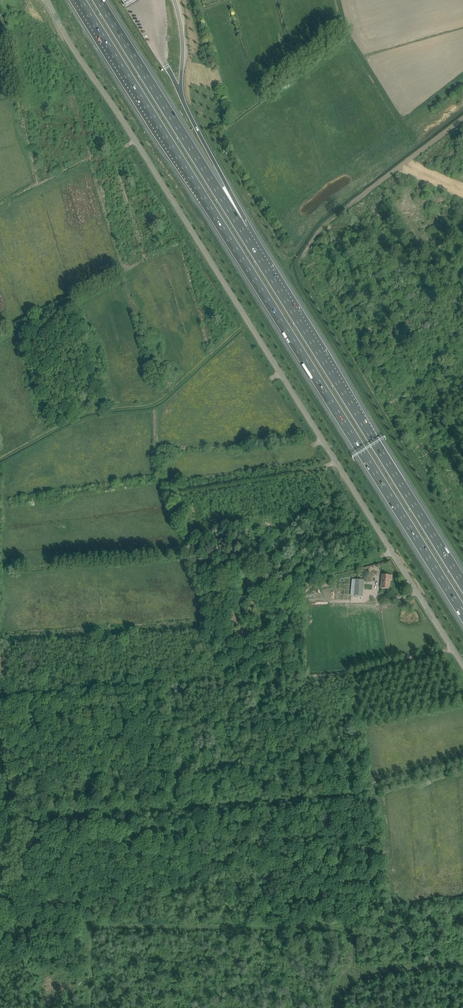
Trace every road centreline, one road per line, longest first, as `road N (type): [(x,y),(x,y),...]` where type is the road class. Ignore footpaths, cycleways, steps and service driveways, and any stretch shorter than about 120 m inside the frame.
road 1 (unclassified): [(462,665),(46,0)]
road 2 (motorway): [(79,0),(462,612)]
road 3 (motorway): [(462,582),(244,231)]
road 4 (motorway): [(244,231),(99,0)]
road 5 (motorway): [(244,231),(182,95)]

